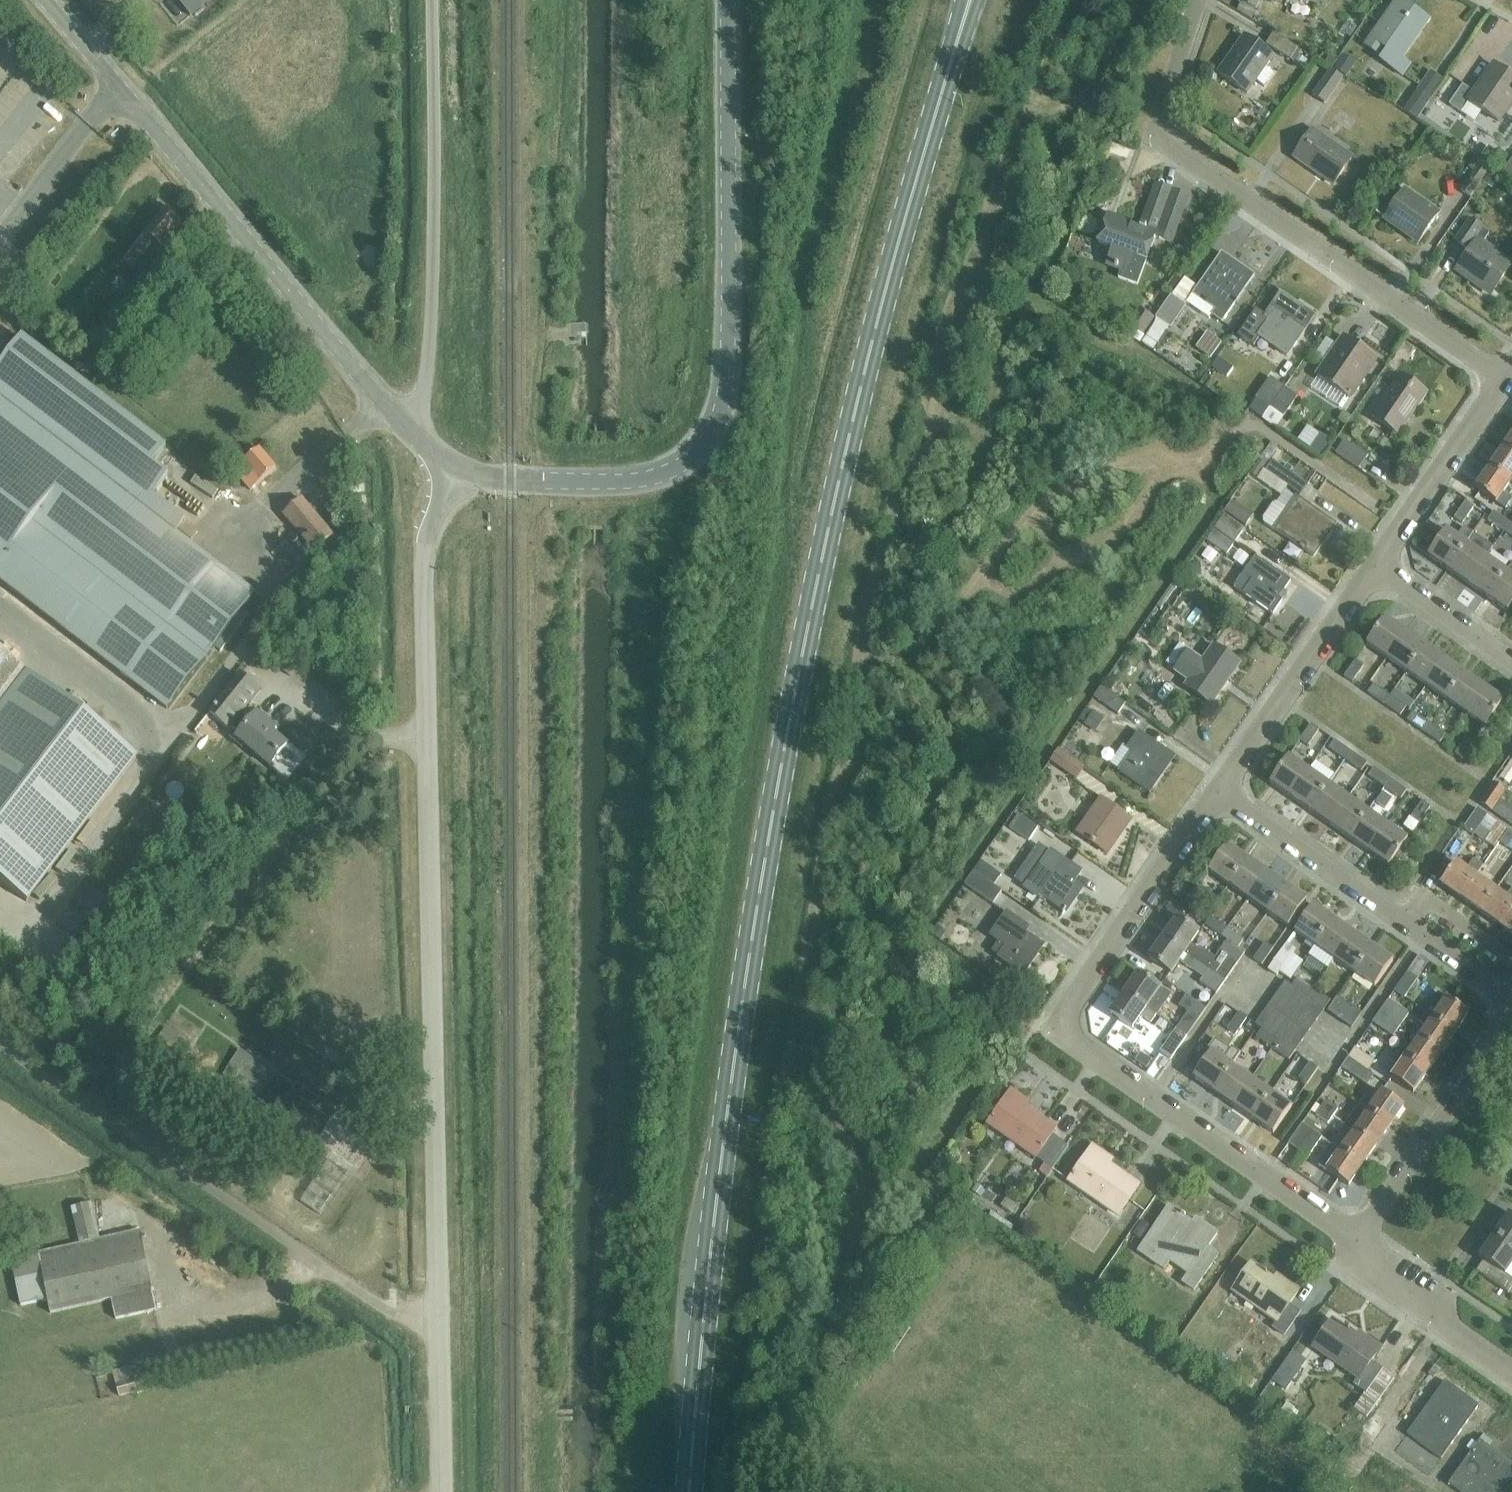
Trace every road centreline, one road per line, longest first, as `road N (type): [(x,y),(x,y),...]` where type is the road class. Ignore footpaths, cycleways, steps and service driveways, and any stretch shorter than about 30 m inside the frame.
road 1 (primary): [(693,1491),(707,1283),(753,950),(841,489),(963,21)]
road 2 (unclassified): [(438,1318),(425,533),(455,473)]
road 3 (unclassified): [(455,473),(610,478),(665,469),(702,443),(730,374),(730,0)]
road 4 (residential): [(1357,1242),(1077,1046),(1067,1029),(1073,1001),(1218,794)]
road 5 (track): [(788,1491),(793,1411),(868,1241),(871,1172),(827,1082),(841,1029),(875,1003),(895,971)]
road 6 (residential): [(1503,382),(1169,147),(1160,117),(1199,0)]
road 7 (unclassified): [(408,426),(46,0)]
road 8 (unclassified): [(408,426),(428,360),(432,0)]
road 9 (residential): [(1218,794),(1373,565)]
road 10 (residential): [(1357,1242),(1511,1015)]
road 11 (residential): [(1403,924),(1218,794)]
road 12 (residential): [(1373,565),(1503,382)]
road 13 (residential): [(1511,1371),(1369,1266),(1357,1242)]
road 14 (unclassified): [(441,1491),(438,1318)]
road 15 (unclassified): [(438,1318),(403,1316),(291,1241)]
road 16 (residential): [(1511,661),(1373,565)]
road 17 (residential): [(1403,924),(1429,902),(1511,959)]
road 18 (residential): [(1511,1000),(1403,924)]

